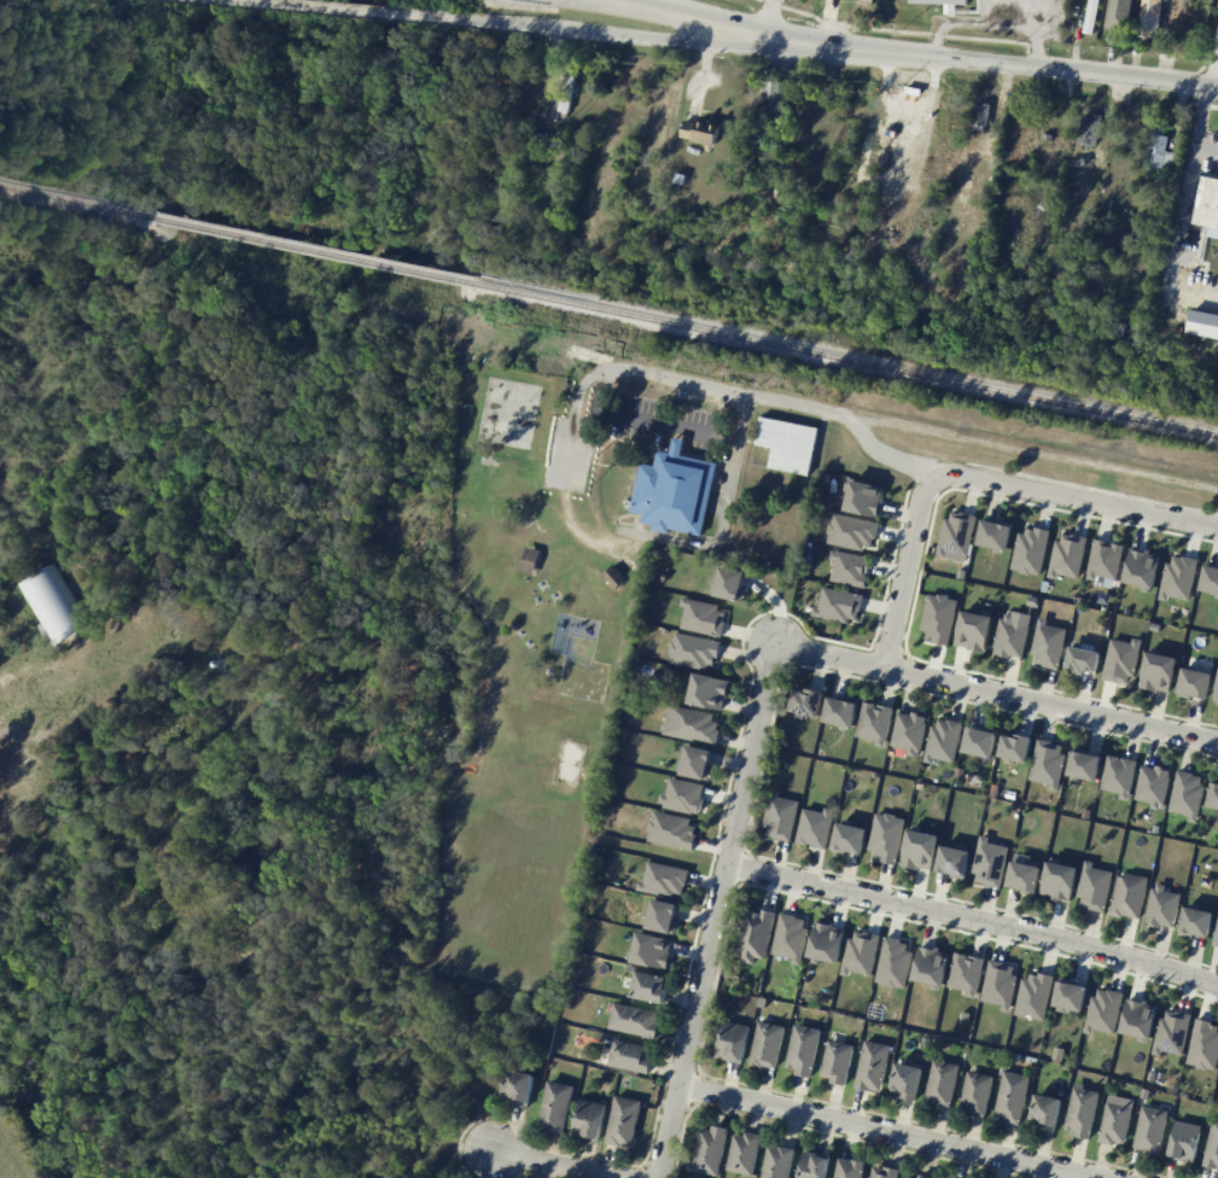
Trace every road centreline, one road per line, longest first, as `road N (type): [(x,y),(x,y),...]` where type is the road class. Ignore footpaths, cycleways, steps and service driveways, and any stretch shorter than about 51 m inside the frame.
road 1 (residential): [(656,1177),(774,643)]
road 2 (residential): [(1217,985),(1054,937),(725,863)]
road 3 (secondary): [(744,35),(1217,82)]
road 4 (residential): [(774,643),(1217,741)]
road 5 (residential): [(676,1085),(1098,1177)]
road 6 (track): [(849,418),(1217,491)]
road 7 (residential): [(1217,527),(965,474),(934,479)]
road 8 (secondary): [(182,0),(466,24)]
road 9 (secondary): [(466,24),(744,35)]
road 10 (residential): [(934,479),(919,506),(881,666)]
road 11 (secondary): [(744,35),(605,0)]
road 12 (residential): [(489,1150),(616,1177)]

